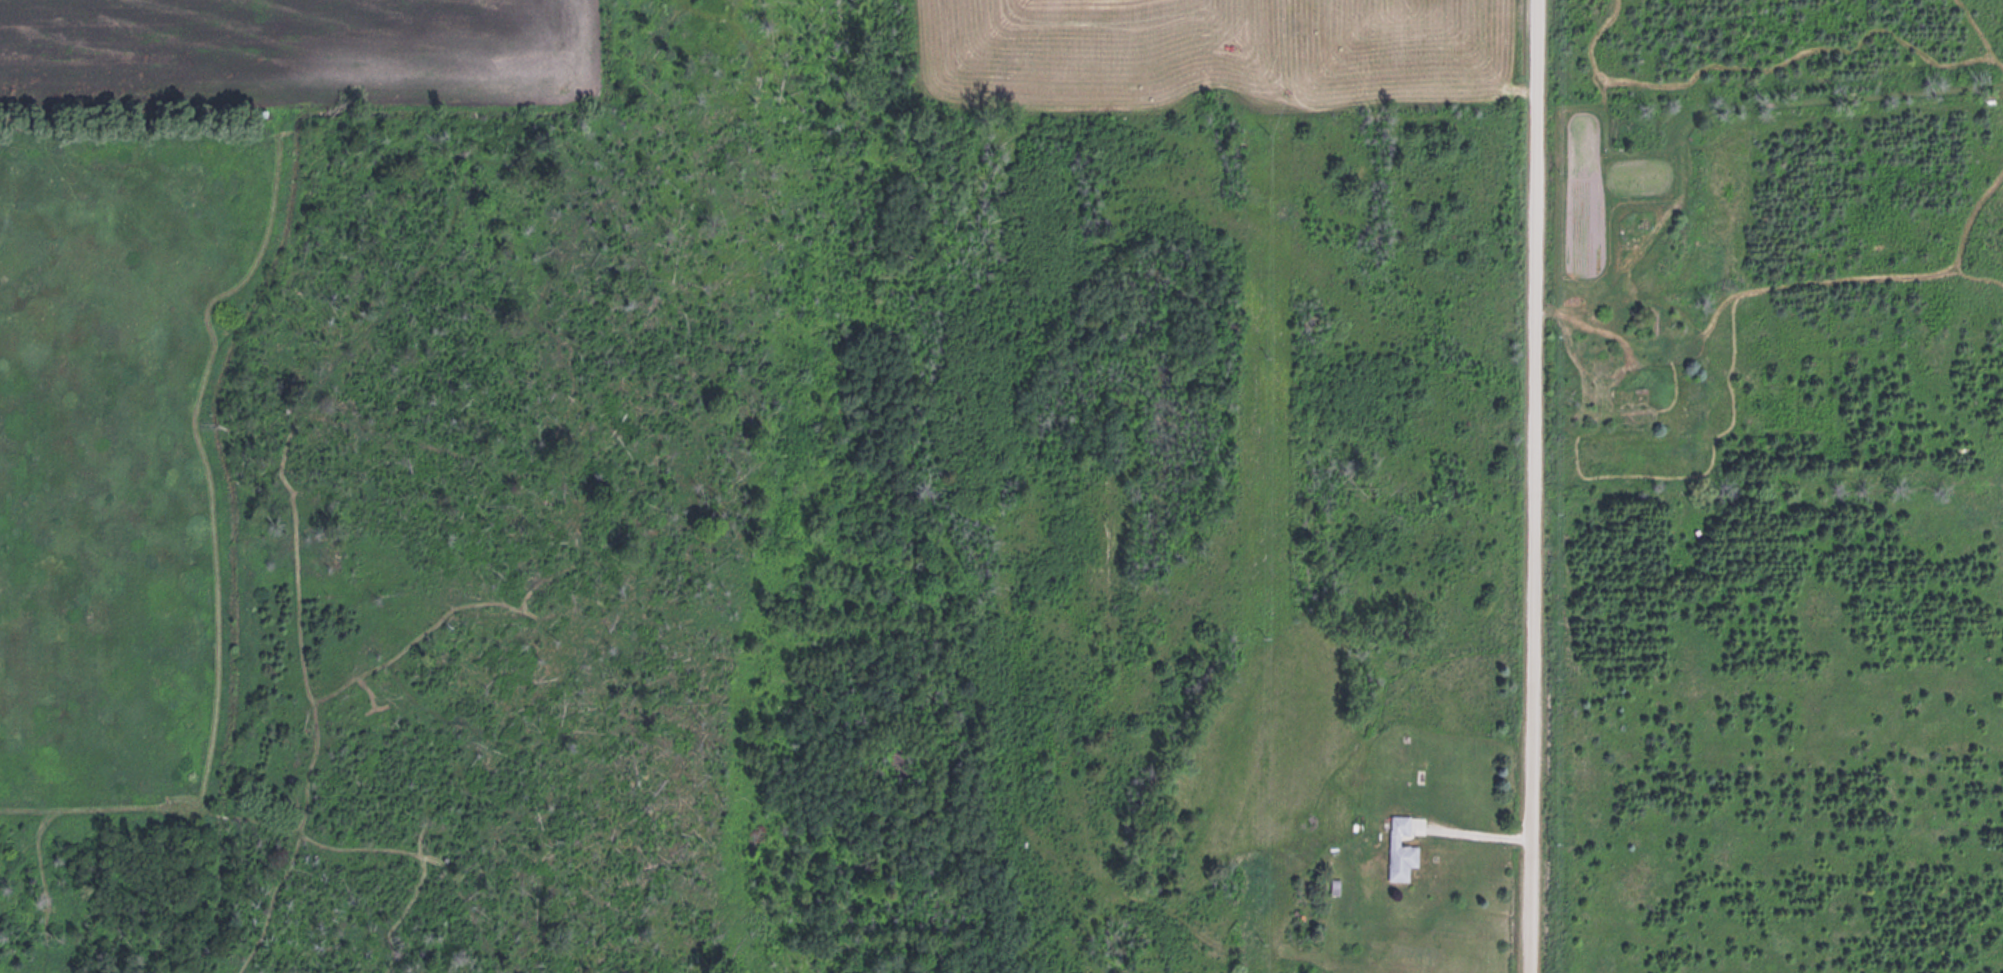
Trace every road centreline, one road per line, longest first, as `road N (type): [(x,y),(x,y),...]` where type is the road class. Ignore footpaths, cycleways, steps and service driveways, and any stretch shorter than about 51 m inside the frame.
road 1 (residential): [(1529,972),(1536,0)]

